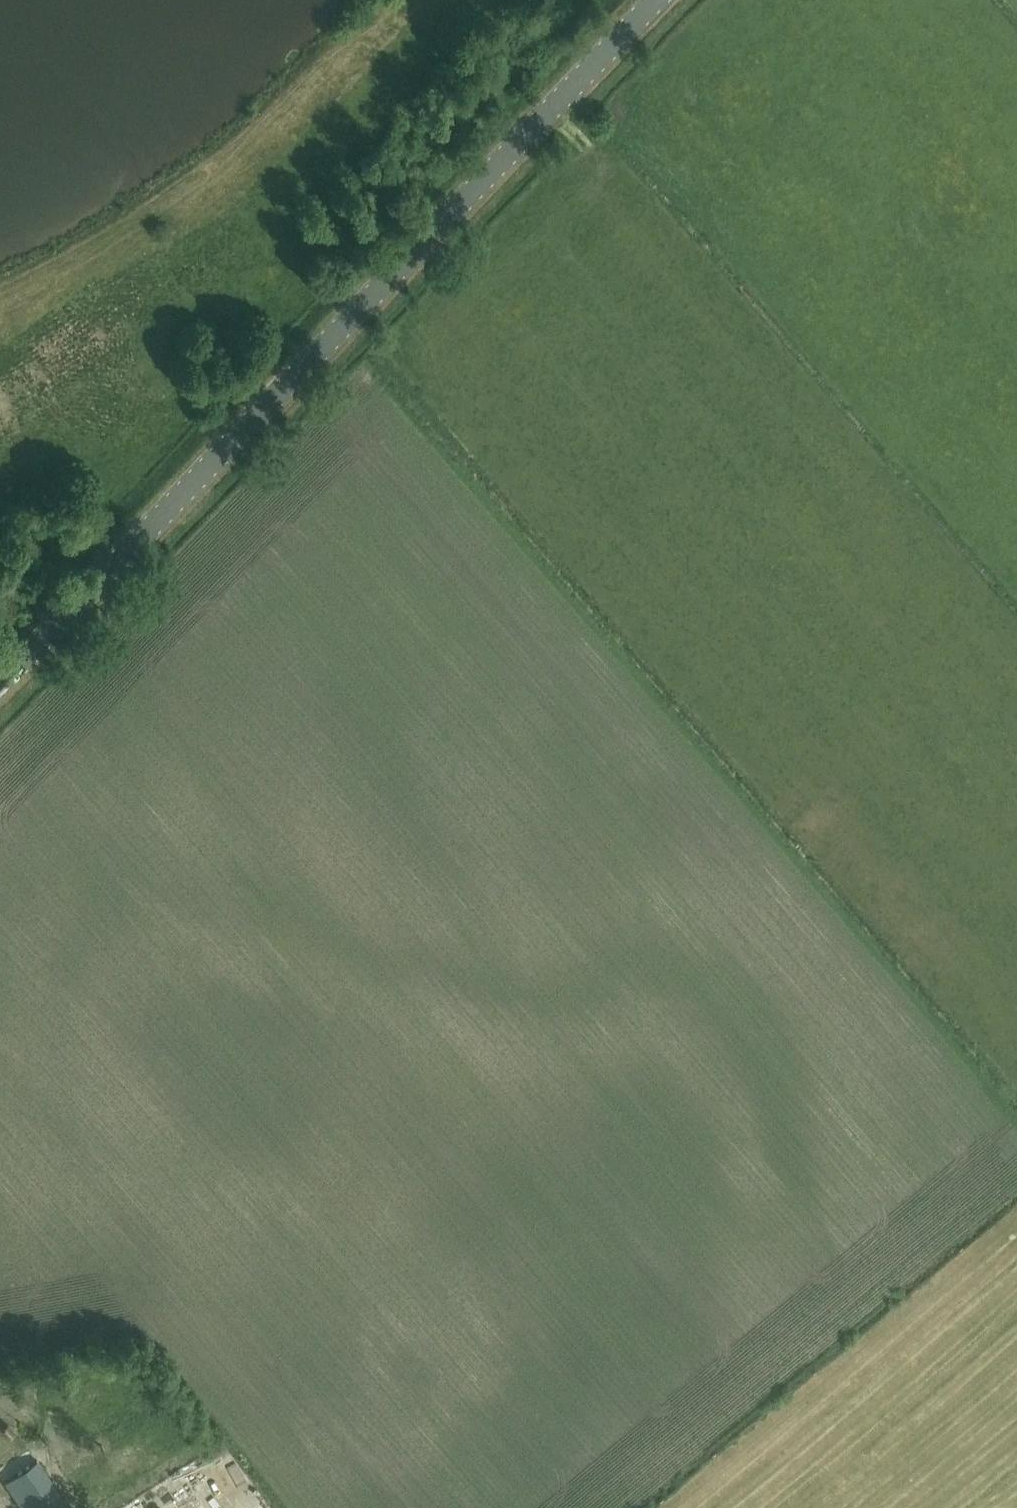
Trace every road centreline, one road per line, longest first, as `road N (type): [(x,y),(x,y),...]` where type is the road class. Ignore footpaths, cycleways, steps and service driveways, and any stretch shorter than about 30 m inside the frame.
road 1 (unclassified): [(0,697),(468,231),(662,0)]

